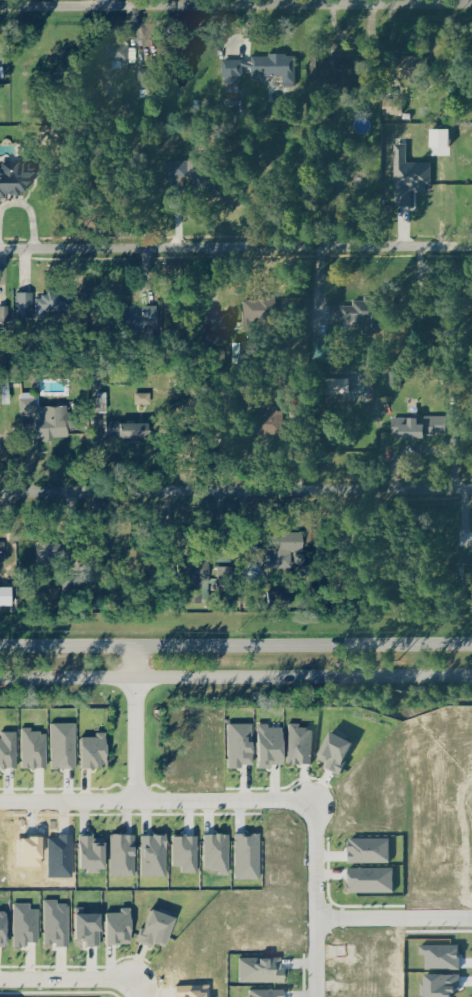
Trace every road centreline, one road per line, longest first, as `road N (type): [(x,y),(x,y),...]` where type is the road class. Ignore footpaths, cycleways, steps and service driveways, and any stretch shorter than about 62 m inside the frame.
road 1 (residential): [(471,1),(0,7)]
road 2 (residential): [(471,491),(0,496)]
road 3 (secondary): [(0,682),(471,679)]
road 4 (residential): [(471,247),(0,250)]
road 5 (secondary): [(471,645),(0,647)]
road 6 (residential): [(315,802),(0,804)]
road 7 (residential): [(320,996),(315,802)]
road 8 (residential): [(140,804),(138,646)]
road 9 (residential): [(471,919),(319,917)]
road 10 (residential): [(0,977),(123,980),(136,988)]

